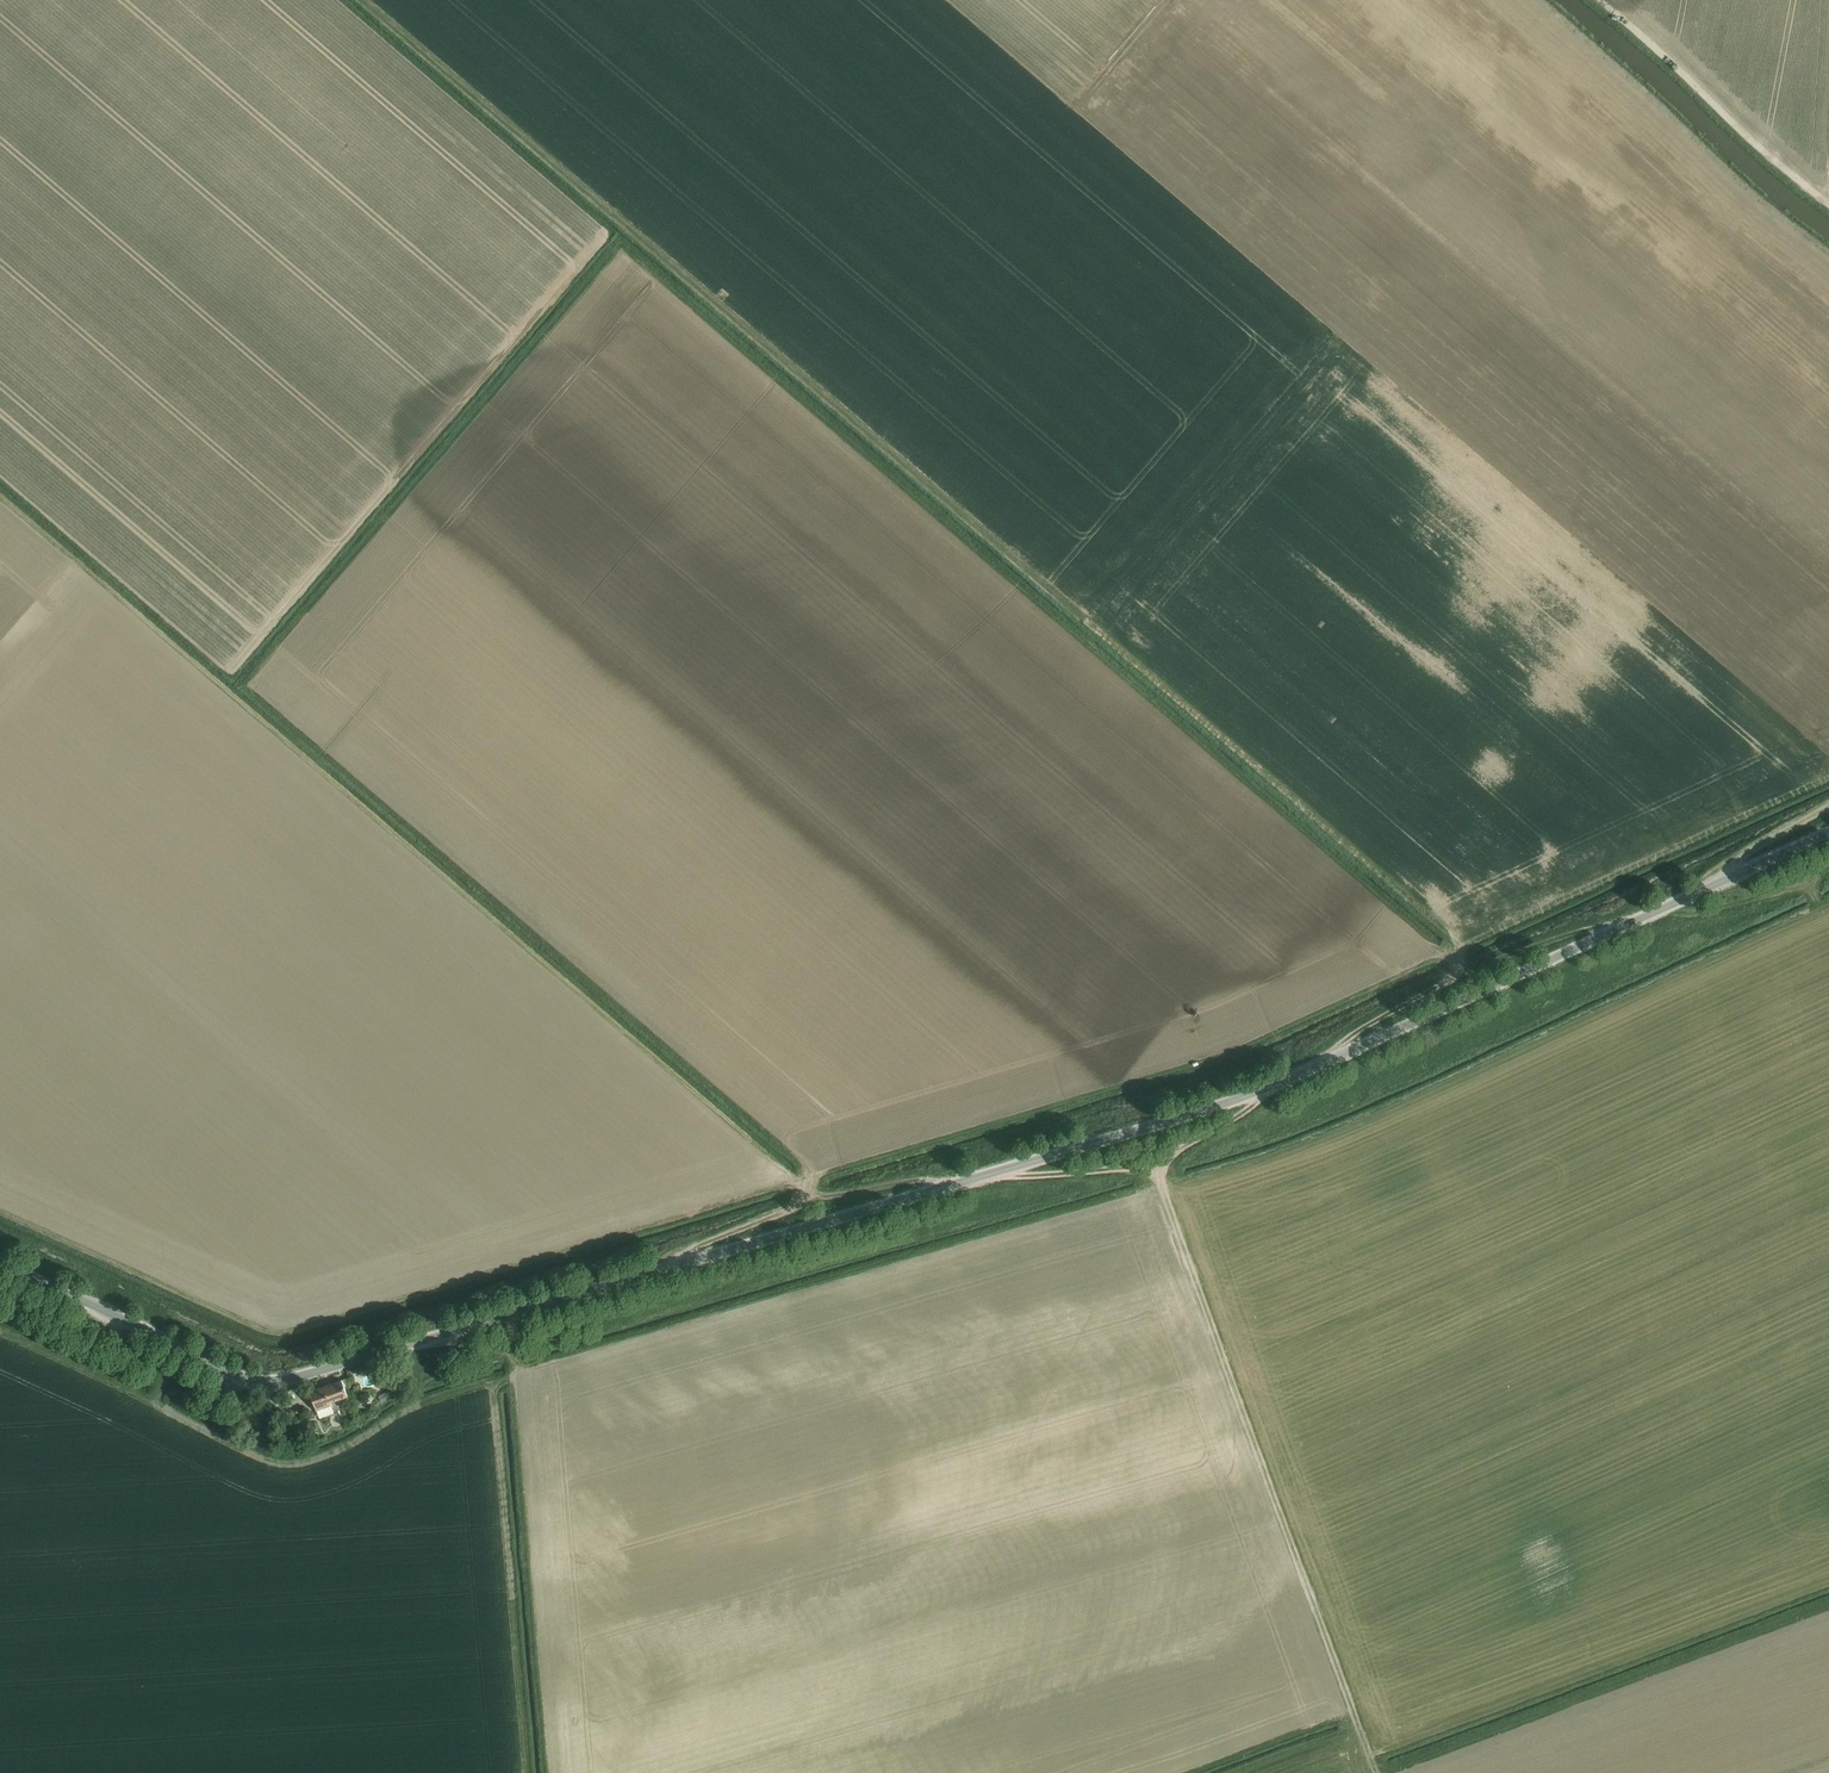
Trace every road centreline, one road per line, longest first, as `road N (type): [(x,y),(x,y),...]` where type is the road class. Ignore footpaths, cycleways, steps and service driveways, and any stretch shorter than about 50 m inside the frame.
road 1 (unclassified): [(0,1270),(244,1384),(268,1385),(1261,1095),(1828,834)]
road 2 (track): [(1828,206),(1597,0)]
road 3 (track): [(1650,914),(1815,890),(1828,879)]

